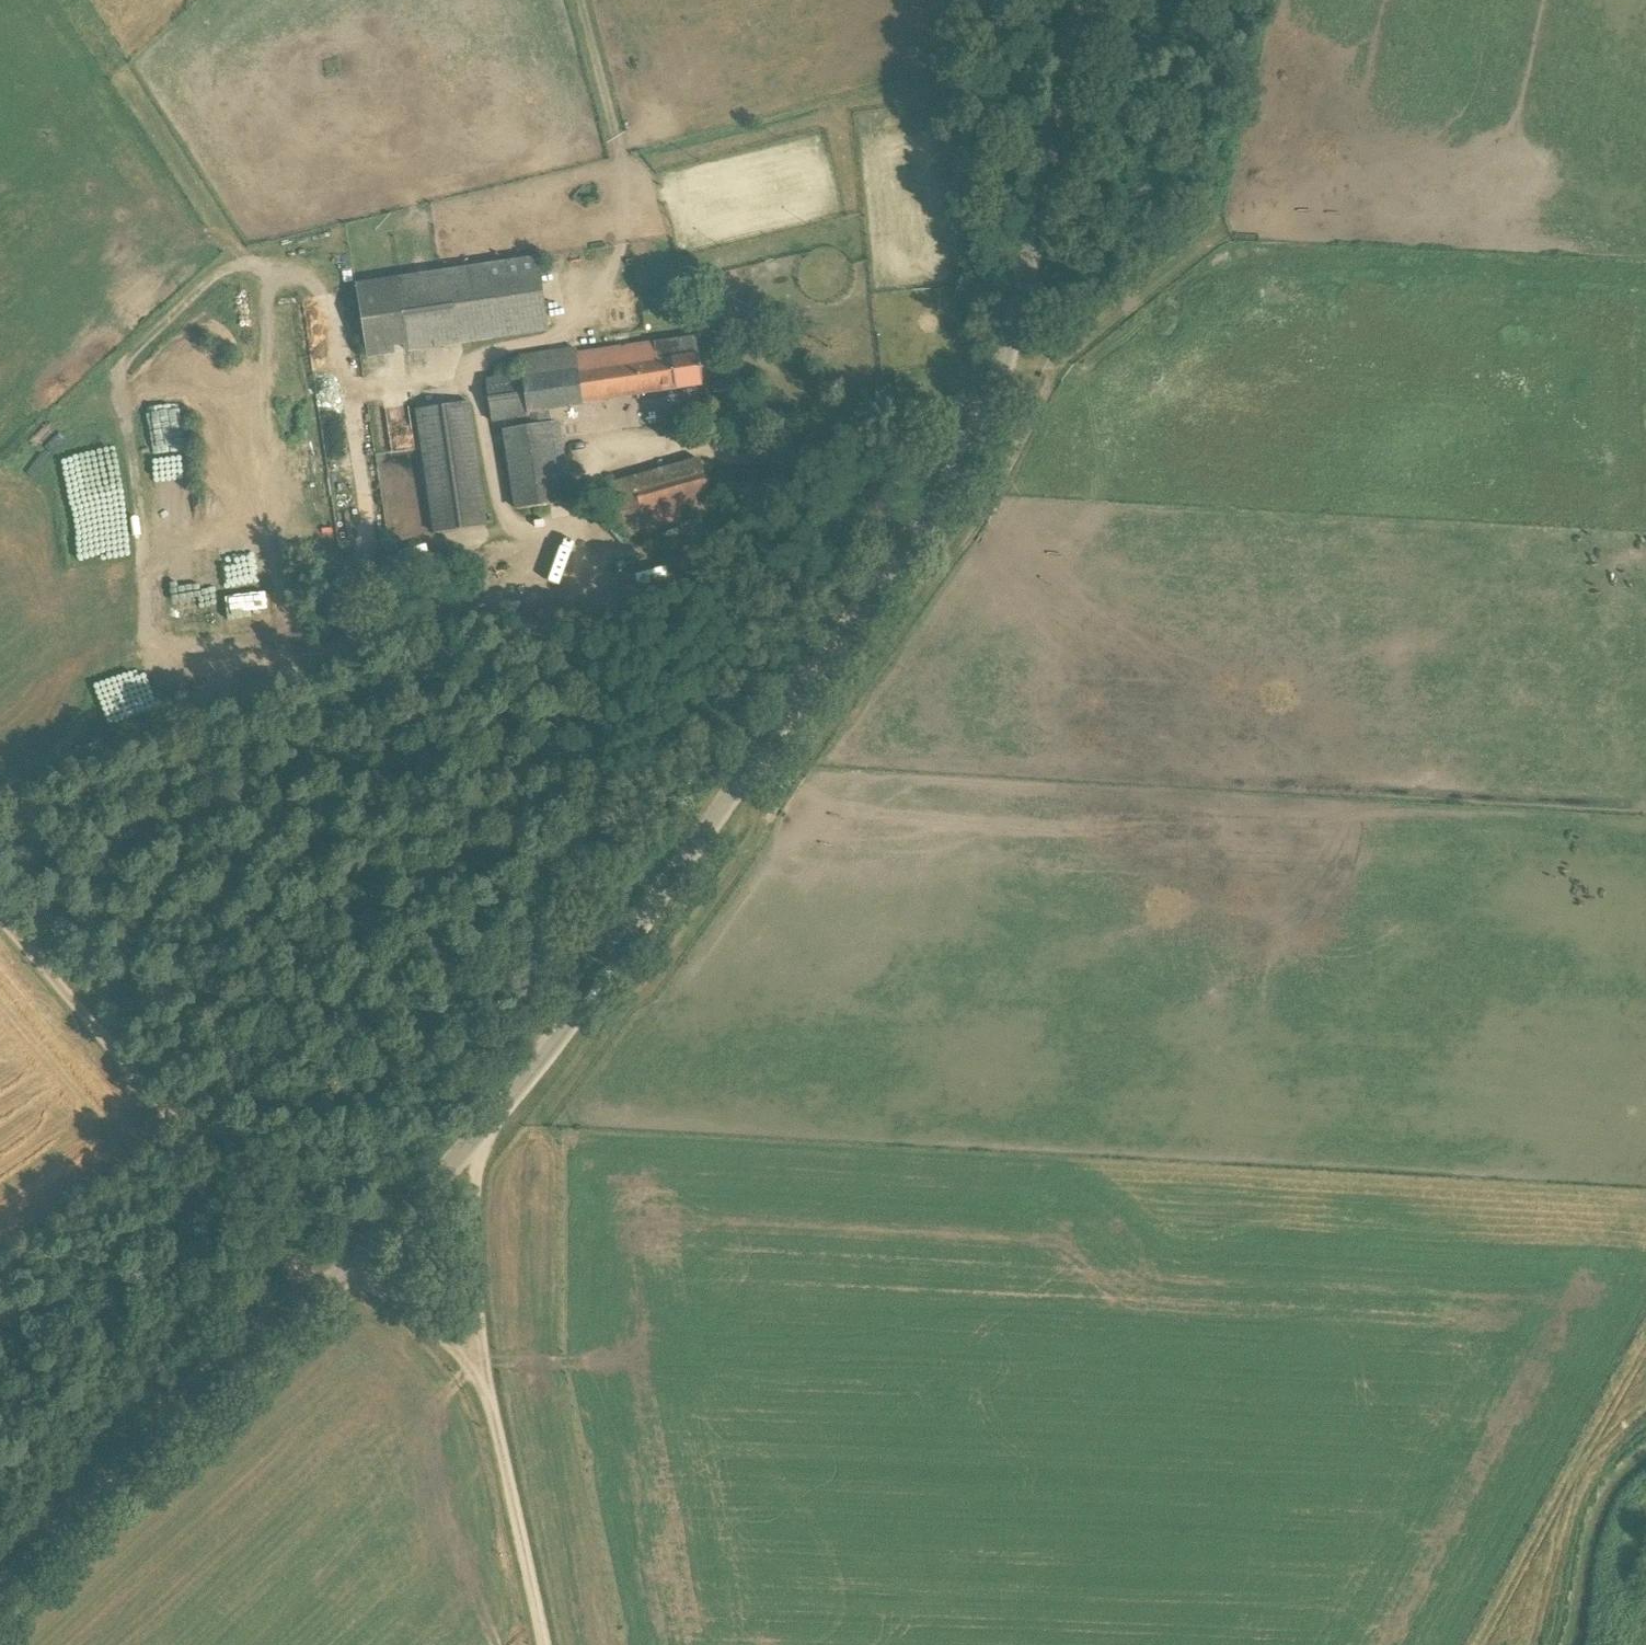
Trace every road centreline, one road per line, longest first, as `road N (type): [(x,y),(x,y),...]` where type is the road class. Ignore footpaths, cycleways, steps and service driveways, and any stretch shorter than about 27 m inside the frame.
road 1 (unclassified): [(572,995),(971,463),(995,413),(1085,0)]
road 2 (track): [(995,413),(601,563),(406,623),(0,808)]
road 3 (unclassified): [(0,1580),(444,1183),(572,995)]
road 4 (track): [(319,1295),(204,1180),(0,932)]
road 5 (track): [(444,1183),(470,1345),(544,1644)]
road 6 (unclassified): [(572,995),(601,563)]
road 7 (track): [(347,1270),(470,1345)]

